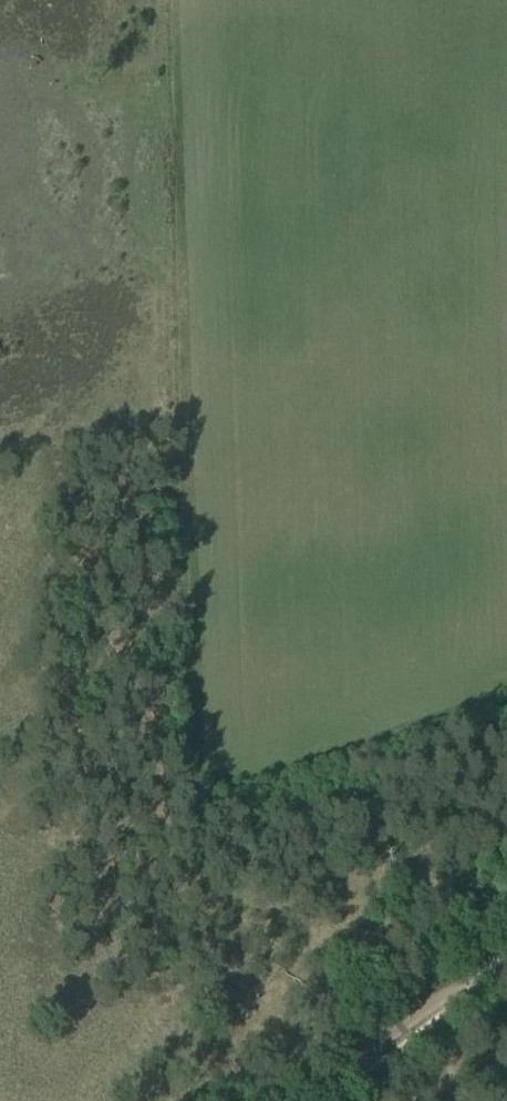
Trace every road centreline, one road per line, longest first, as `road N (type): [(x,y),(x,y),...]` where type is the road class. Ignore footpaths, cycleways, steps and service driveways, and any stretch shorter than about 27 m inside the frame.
road 1 (track): [(317,1100),(506,949)]

